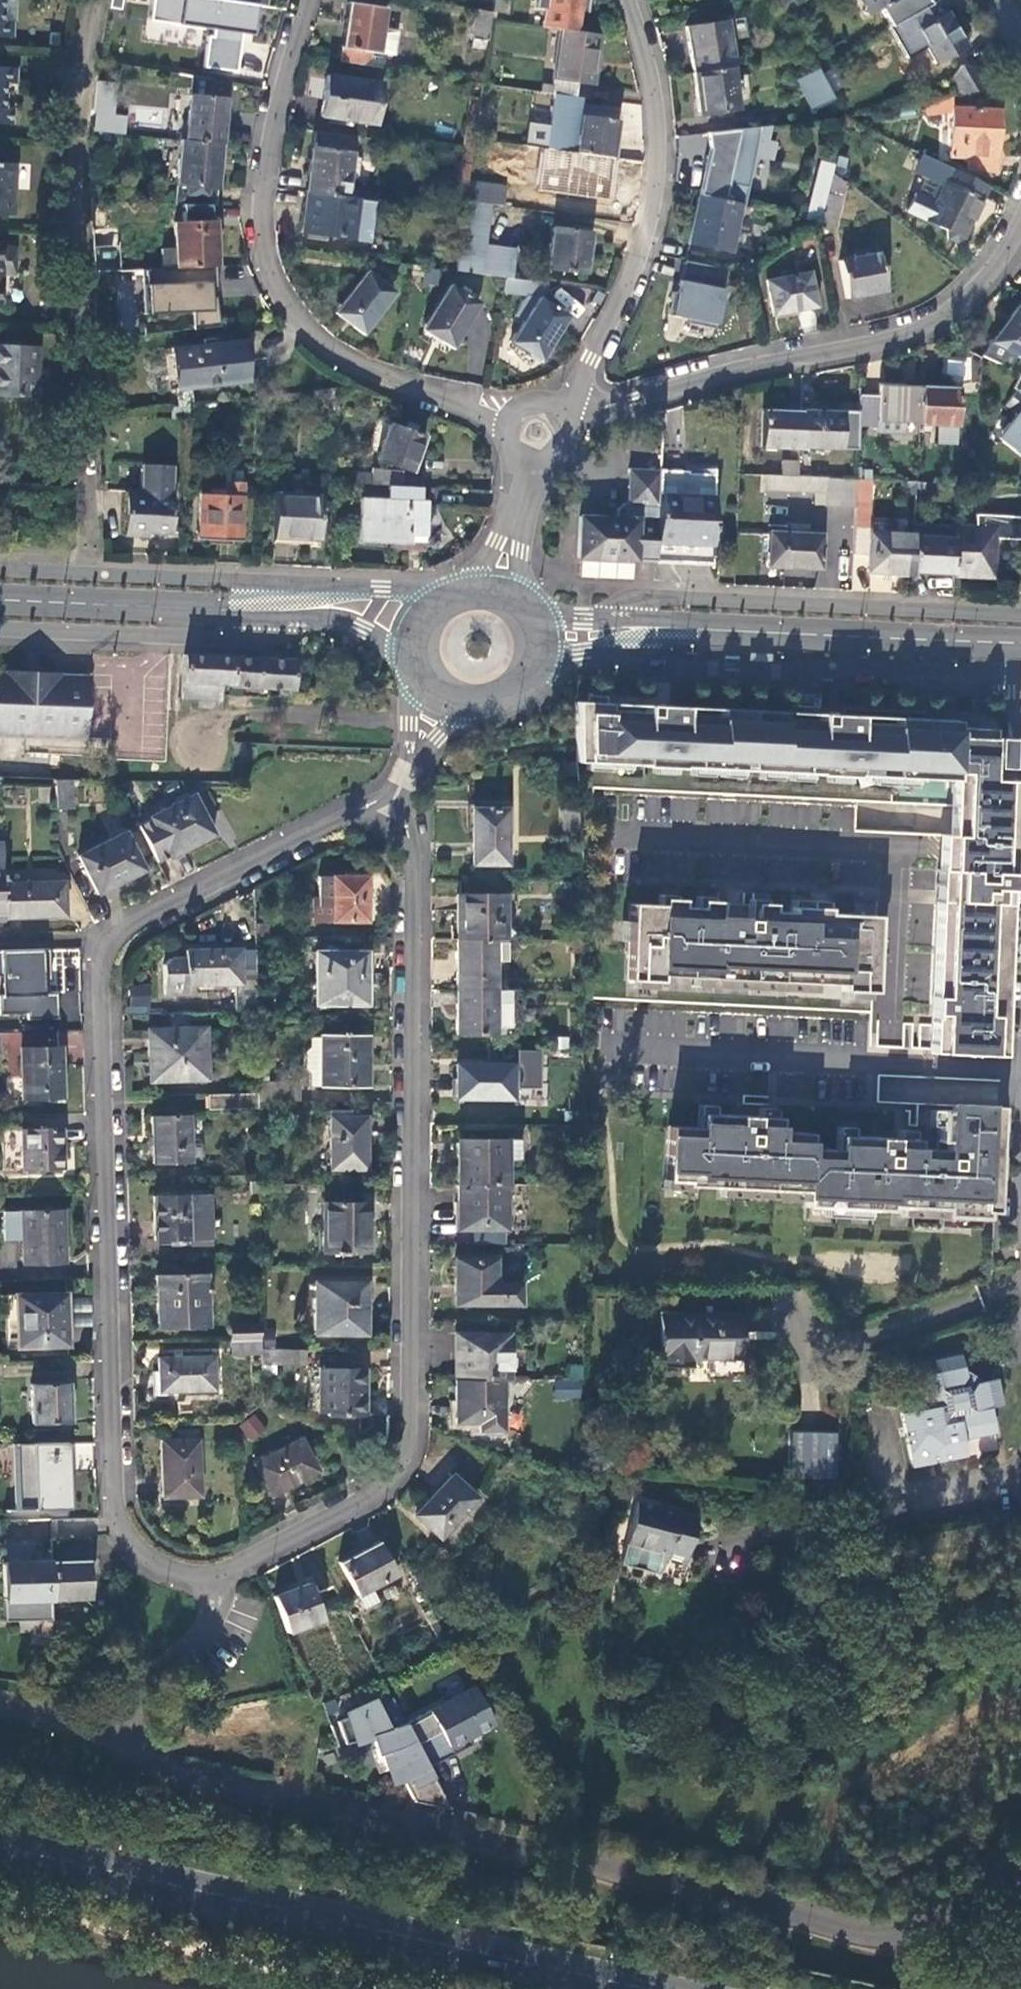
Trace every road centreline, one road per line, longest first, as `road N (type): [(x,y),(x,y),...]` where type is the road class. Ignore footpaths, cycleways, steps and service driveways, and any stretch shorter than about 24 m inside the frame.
road 1 (residential): [(1020,1863),(929,1918),(879,1935),(201,1784),(85,1726),(0,1706)]
road 2 (residential): [(342,818),(100,949),(118,1522),(164,1572),(210,1581)]
road 3 (residential): [(210,1581),(394,1479),(410,1435),(410,846)]
road 4 (primary): [(0,1847),(642,1988)]
road 5 (residential): [(309,0),(261,198),(261,234),(279,293),(342,358),(508,425)]
road 6 (unclassified): [(95,0),(78,118),(76,219),(85,547)]
road 7 (residential): [(1020,221),(975,288),(916,331),(755,366),(567,425)]
road 8 (secondary): [(528,678),(590,655),(762,672),(854,665),(1020,671)]
road 9 (secondary): [(1020,612),(665,597),(645,599),(617,621),(538,616)]
road 10 (secondary): [(442,597),(382,586),(0,569)]
road 11 (residential): [(561,414),(625,286),(651,213),(656,124),(626,0)]
road 12 (secondary): [(0,633),(237,643),(291,621),(336,619),(410,662)]
road 13 (residential): [(416,677),(404,762),(388,798),(342,818)]
road 14 (residential): [(410,846),(403,803),(439,737),(474,702)]
road 15 (residential): [(210,1581),(213,1616),(146,1704)]

